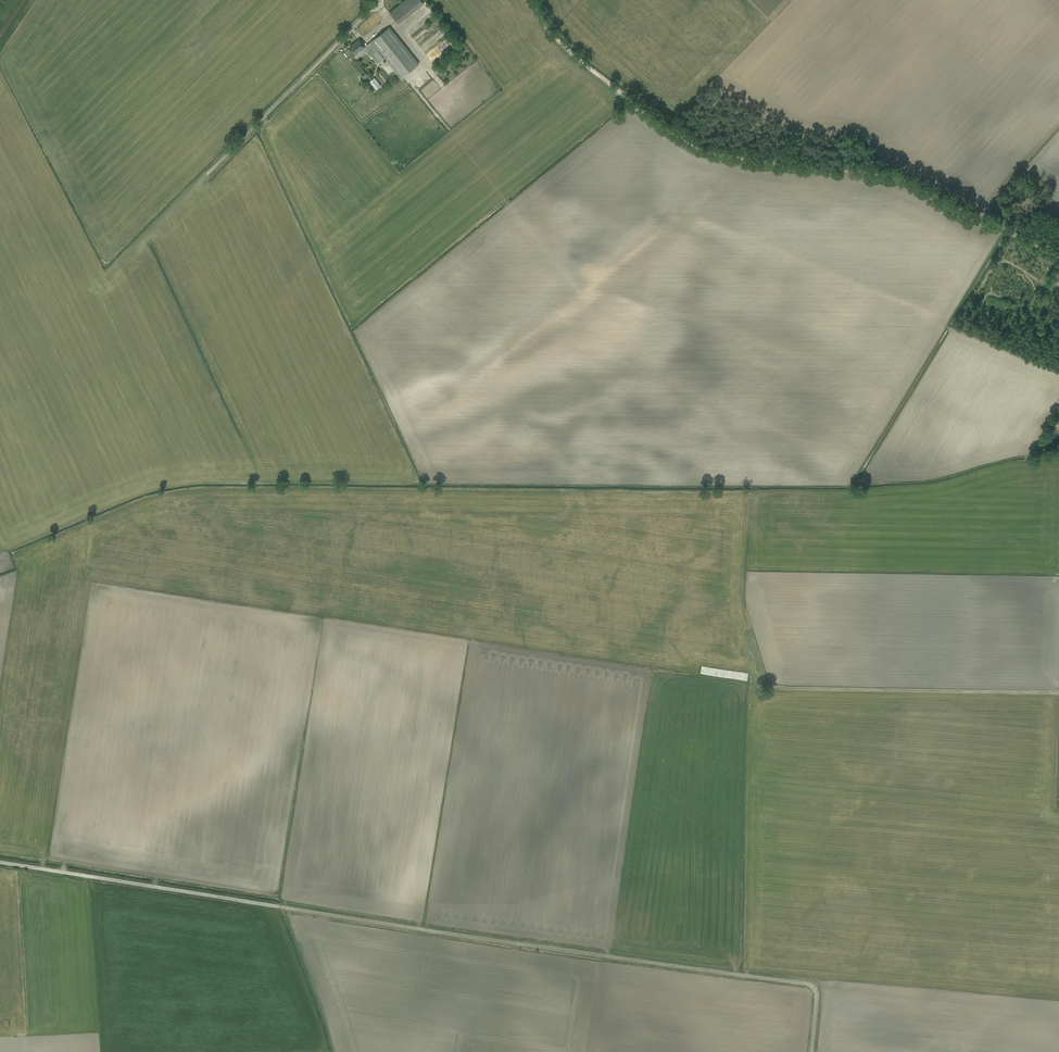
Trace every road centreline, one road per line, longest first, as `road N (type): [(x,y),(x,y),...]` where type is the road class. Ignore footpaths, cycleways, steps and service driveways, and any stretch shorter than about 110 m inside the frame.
road 1 (unclassified): [(0,863),(816,985)]
road 2 (track): [(533,0),(570,52),(694,146),(893,173),(1058,258)]
road 3 (unclassified): [(204,178),(377,0)]

